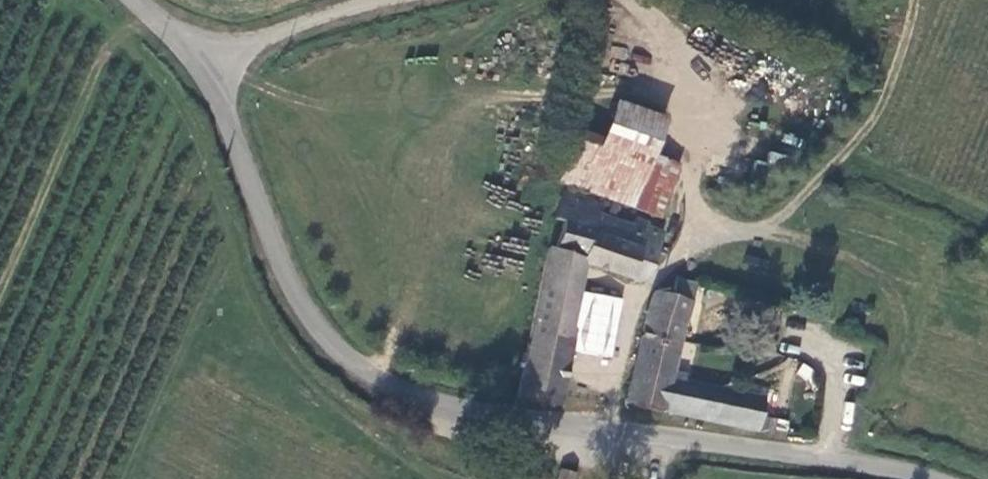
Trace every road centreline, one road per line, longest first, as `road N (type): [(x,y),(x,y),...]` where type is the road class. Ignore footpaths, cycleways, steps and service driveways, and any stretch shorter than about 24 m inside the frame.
road 1 (unclassified): [(193,62),(288,281),(321,332),(381,381),(443,404),(532,421),(834,460),(914,478)]
road 2 (track): [(834,248),(750,231),(704,233),(667,259),(611,338),(603,430)]
road 3 (track): [(750,231),(847,157),(891,92),(920,0)]
road 4 (track): [(0,298),(117,31)]
road 5 (track): [(704,233),(694,179),(693,70),(628,0)]
road 6 (residential): [(193,62),(382,0)]

